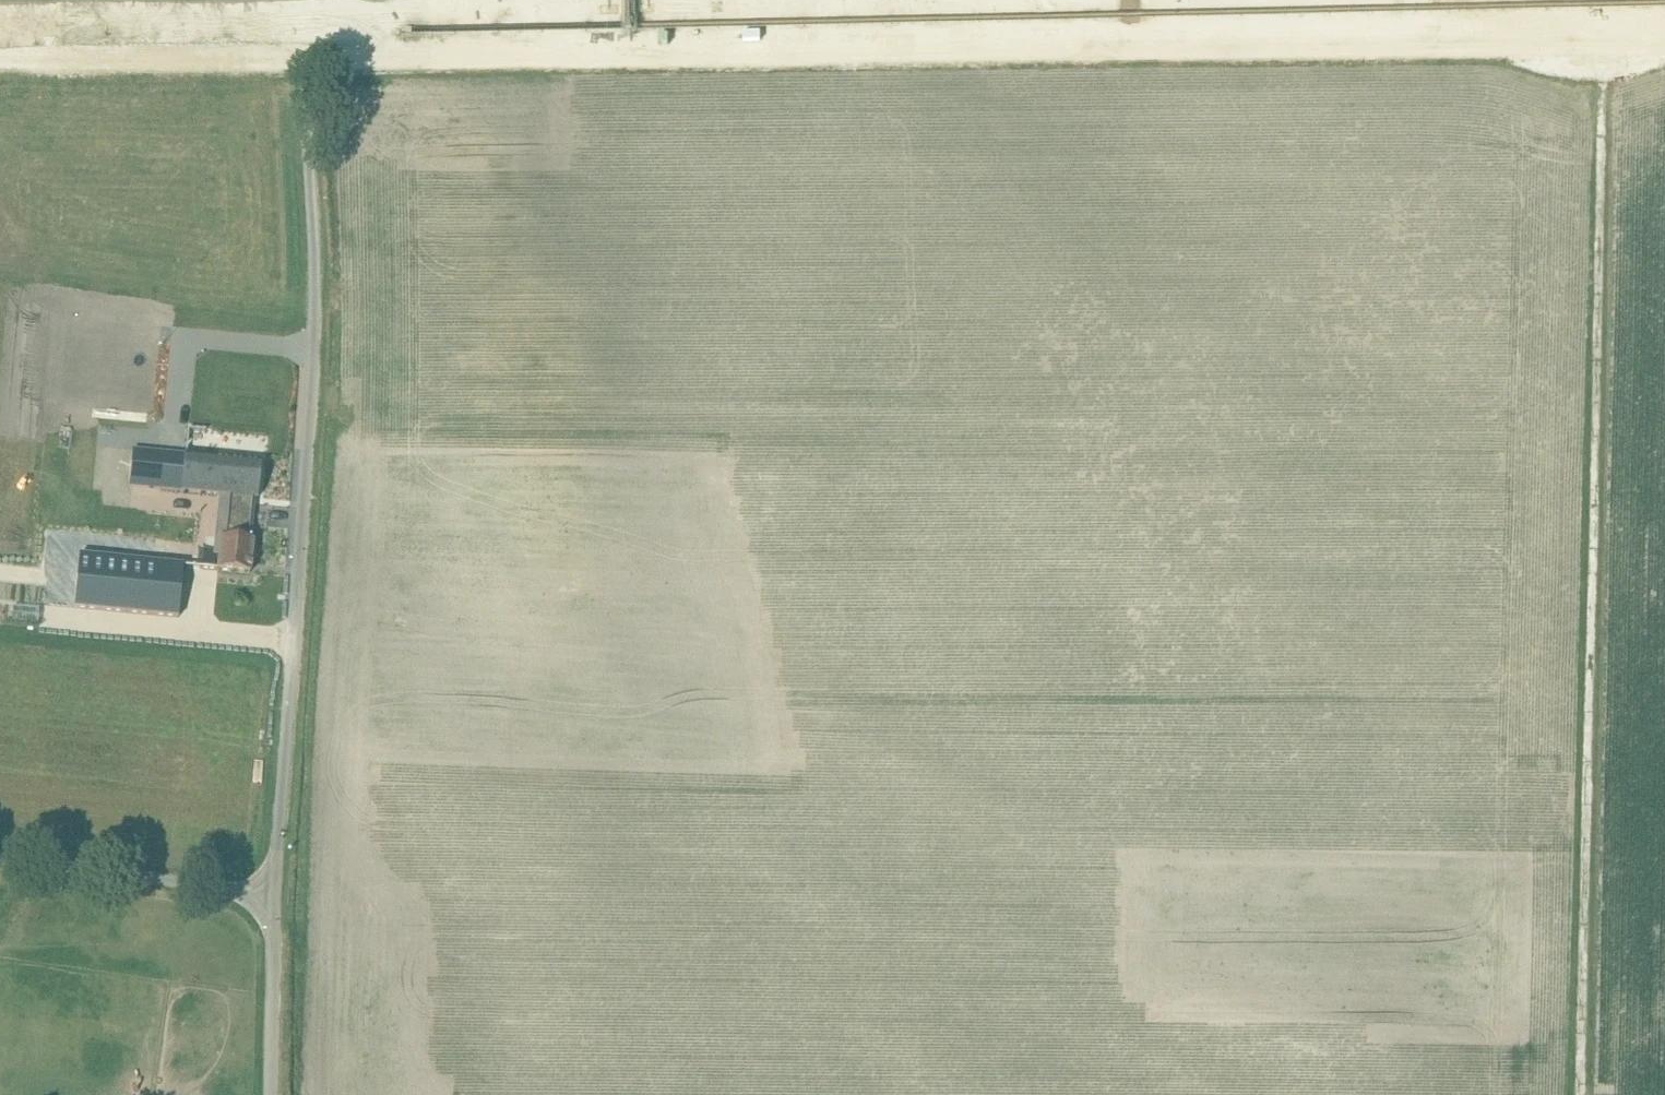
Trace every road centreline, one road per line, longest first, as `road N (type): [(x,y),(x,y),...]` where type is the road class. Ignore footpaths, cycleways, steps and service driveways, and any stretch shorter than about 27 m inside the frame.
road 1 (track): [(310,51),(1664,37)]
road 2 (track): [(1582,1094),(1602,89)]
road 3 (unclassified): [(277,893),(316,292),(310,0)]
road 4 (track): [(46,54),(268,150),(390,135),(544,91),(628,50)]
road 5 (unclassified): [(277,893),(0,857)]
road 6 (unclassified): [(271,1094),(277,893)]

